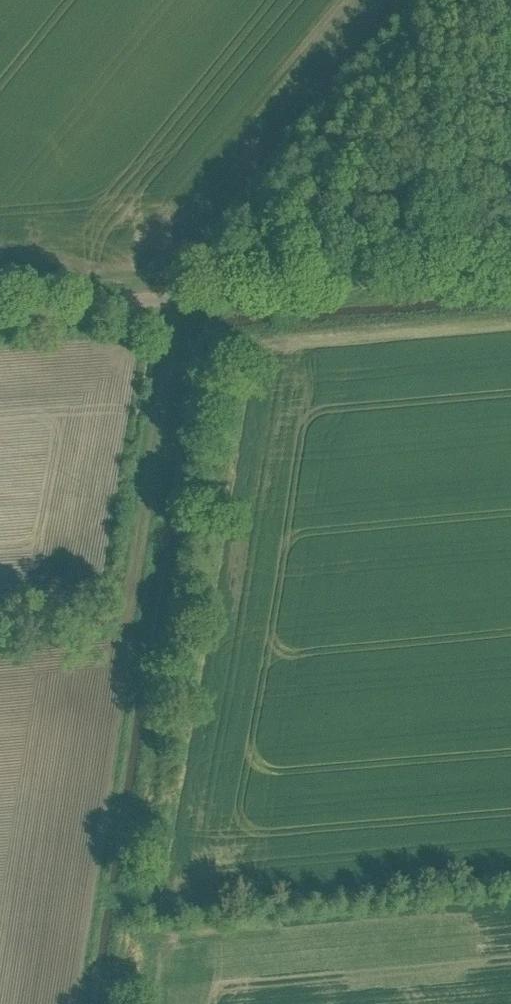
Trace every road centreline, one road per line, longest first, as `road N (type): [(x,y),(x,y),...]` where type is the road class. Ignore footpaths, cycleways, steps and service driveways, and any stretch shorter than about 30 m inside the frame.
road 1 (unclassified): [(0,317),(510,272)]

